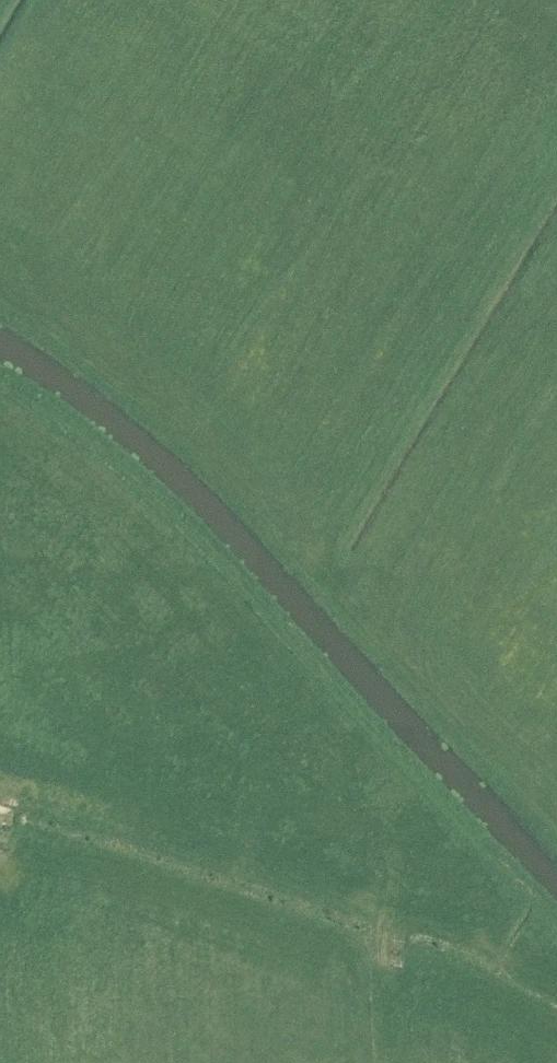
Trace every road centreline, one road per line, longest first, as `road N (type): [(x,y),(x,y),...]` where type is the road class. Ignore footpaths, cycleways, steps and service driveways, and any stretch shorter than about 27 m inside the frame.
road 1 (track): [(556,918),(167,517),(0,380)]
road 2 (track): [(0,304),(97,374),(236,496),(556,838)]

